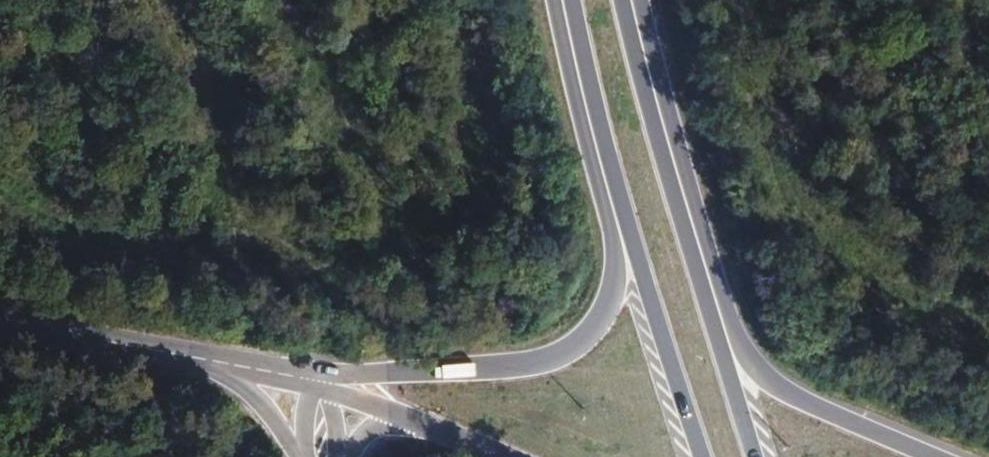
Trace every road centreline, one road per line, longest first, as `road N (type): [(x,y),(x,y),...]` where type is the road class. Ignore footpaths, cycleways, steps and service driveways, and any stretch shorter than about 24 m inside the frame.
road 1 (primary): [(556,0),(616,250),(617,278),(599,323),(569,352),(524,369),(346,373)]
road 2 (primary): [(933,456),(779,391),(745,363),(639,0)]
road 3 (primary): [(753,456),(622,0)]
road 4 (primary): [(573,0),(626,215),(702,456)]
road 5 (track): [(163,0),(100,298)]
road 6 (tertiary): [(0,317),(209,359)]
road 7 (tertiary): [(209,359),(248,389),(302,456)]

